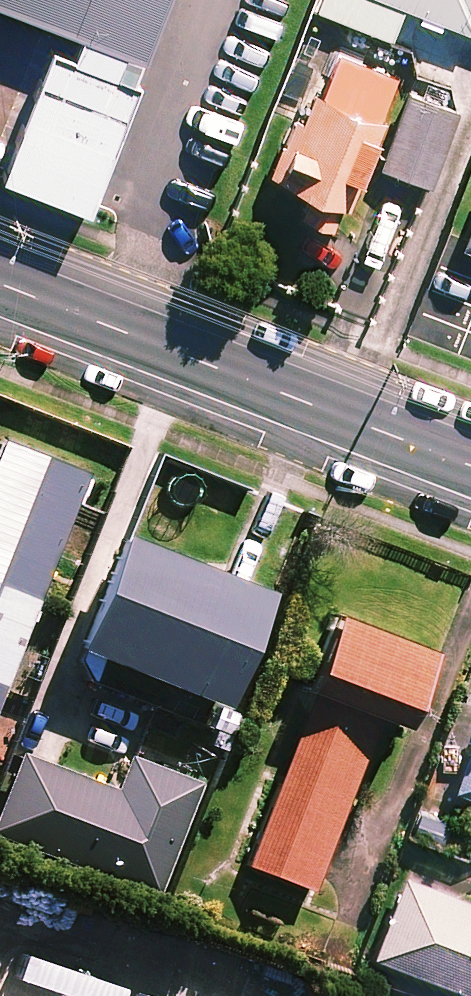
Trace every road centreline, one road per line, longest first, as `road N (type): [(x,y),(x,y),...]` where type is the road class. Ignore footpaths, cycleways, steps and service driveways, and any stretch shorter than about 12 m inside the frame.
road 1 (secondary): [(0,284),(470,464)]

